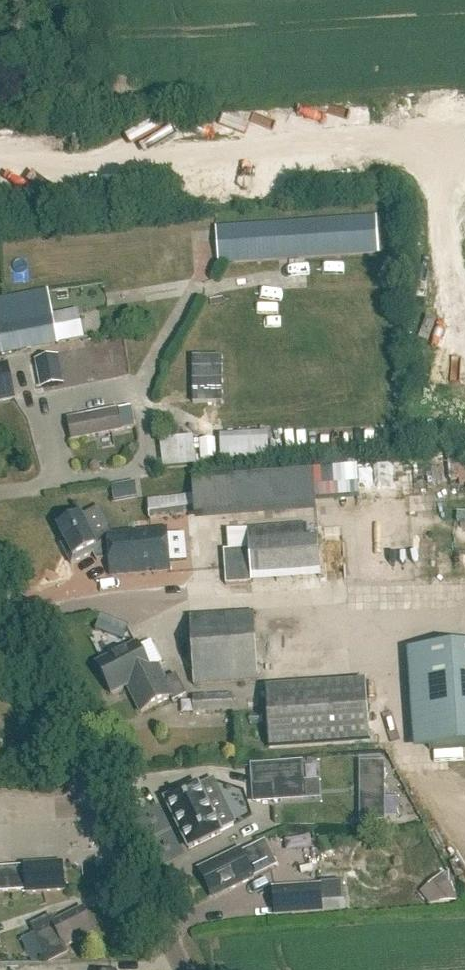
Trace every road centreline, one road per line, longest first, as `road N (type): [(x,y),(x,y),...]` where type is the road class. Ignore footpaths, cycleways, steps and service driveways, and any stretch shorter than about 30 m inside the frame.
road 1 (tertiary): [(100,805),(0,604)]
road 2 (tertiary): [(183,969),(100,805)]

